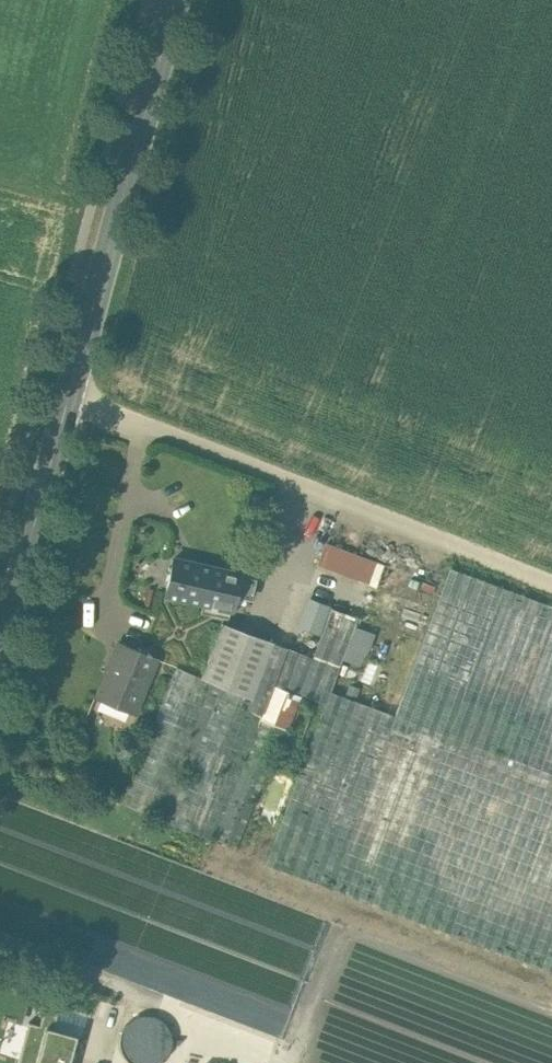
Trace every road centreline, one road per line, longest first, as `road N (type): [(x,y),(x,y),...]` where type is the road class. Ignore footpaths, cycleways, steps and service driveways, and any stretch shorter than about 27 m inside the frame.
road 1 (tertiary): [(0,648),(176,0)]
road 2 (track): [(68,400),(551,589)]

